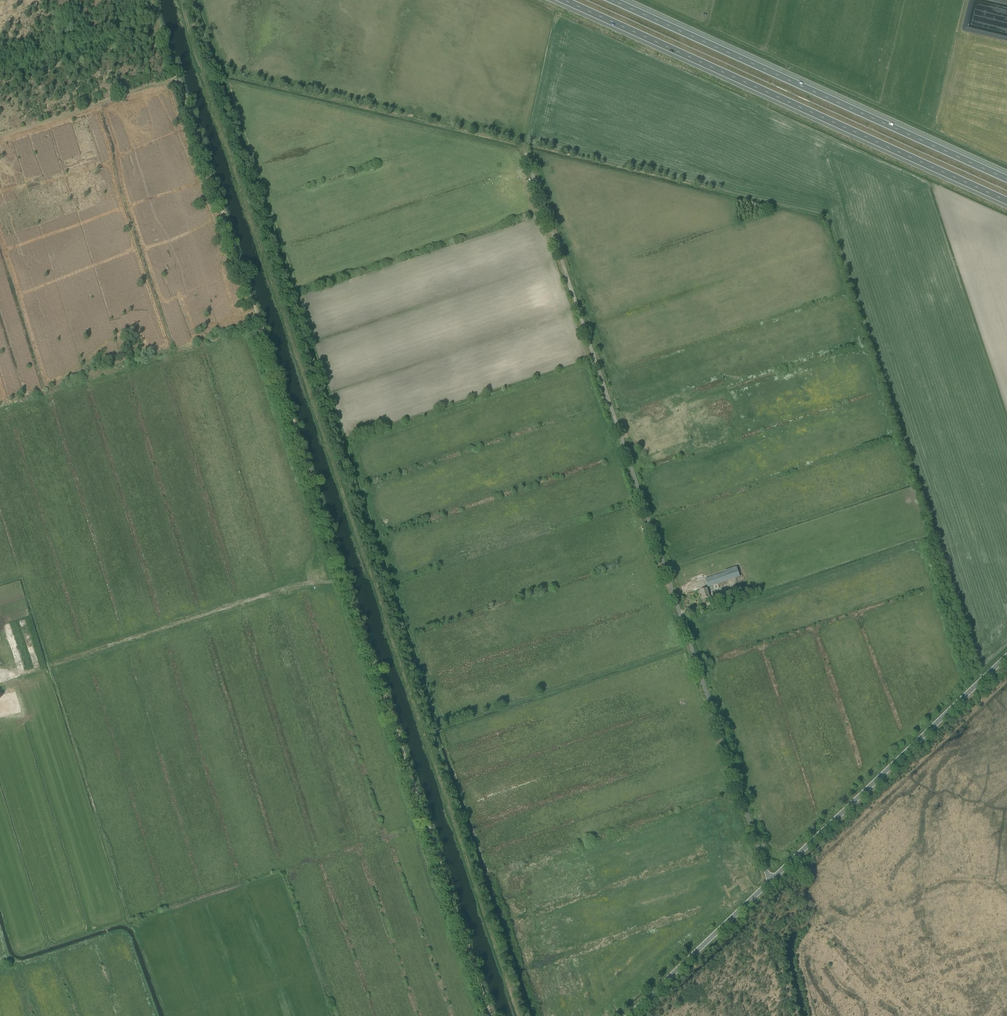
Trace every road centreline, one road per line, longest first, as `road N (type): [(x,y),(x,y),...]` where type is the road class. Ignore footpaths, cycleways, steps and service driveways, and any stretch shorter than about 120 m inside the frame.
road 1 (track): [(179,0),(519,1015)]
road 2 (track): [(491,1015),(178,80)]
road 3 (unclassified): [(770,882),(523,142)]
road 4 (motorway): [(570,0),(1006,199)]
road 5 (motorway): [(1006,176),(618,0)]
road 6 (tertiary): [(770,882),(1006,659)]
road 7 (tertiary): [(629,1015),(770,882)]
road 8 (track): [(0,134),(178,80)]

